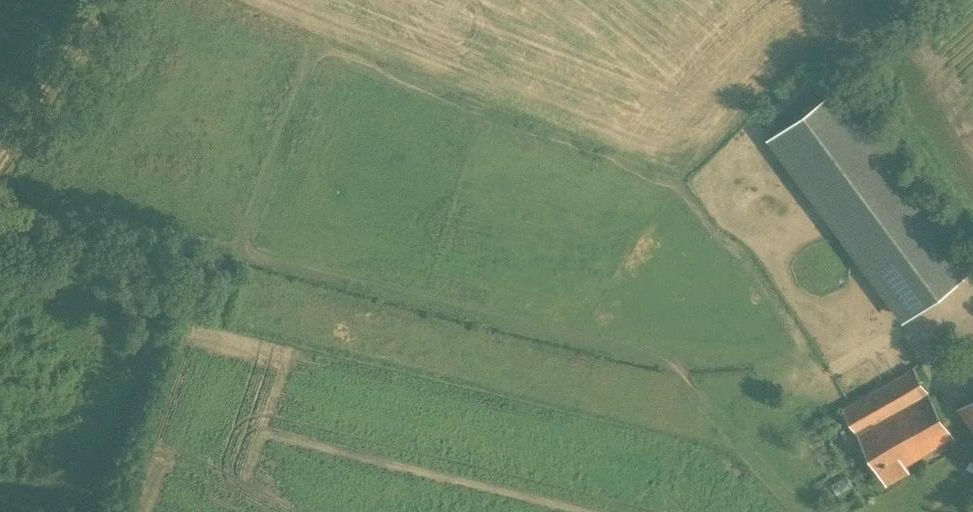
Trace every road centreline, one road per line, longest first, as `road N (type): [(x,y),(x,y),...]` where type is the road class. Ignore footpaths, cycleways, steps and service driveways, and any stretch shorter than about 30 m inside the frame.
road 1 (track): [(98,0),(0,166)]

